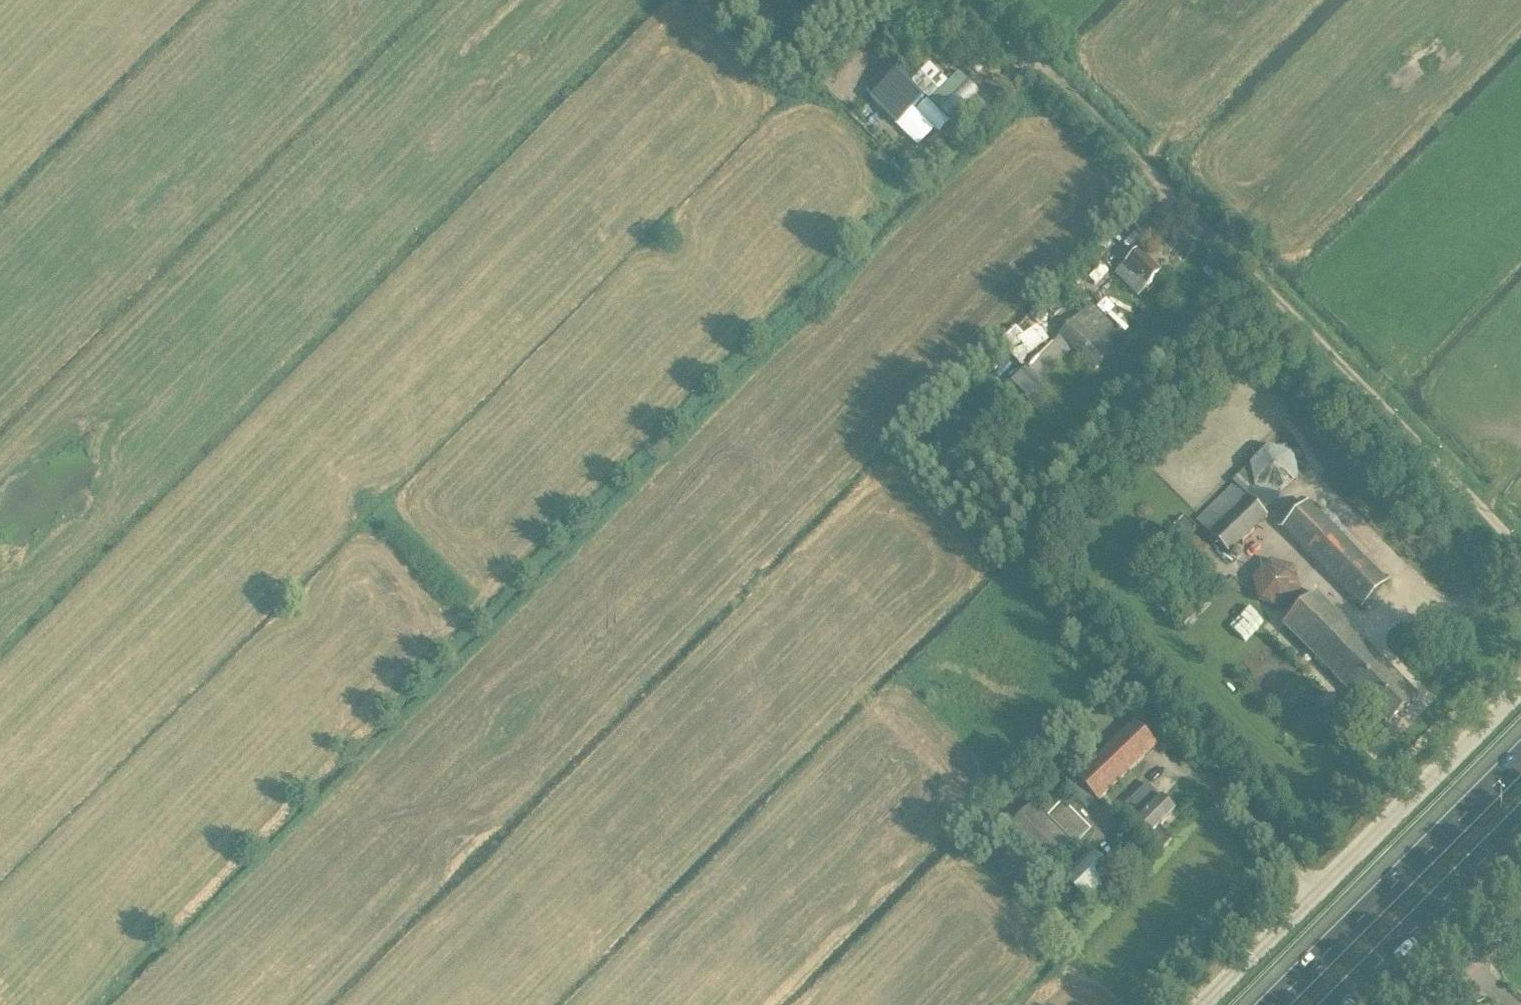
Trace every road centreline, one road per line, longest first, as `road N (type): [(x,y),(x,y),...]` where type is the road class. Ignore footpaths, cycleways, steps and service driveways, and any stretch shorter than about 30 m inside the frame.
road 1 (unclassified): [(1208,1004),(1520,690)]
road 2 (motorway): [(1520,760),(1276,1004)]
road 3 (motorway): [(1346,1004),(1520,829)]
road 4 (unclassified): [(1428,1004),(1520,912)]

